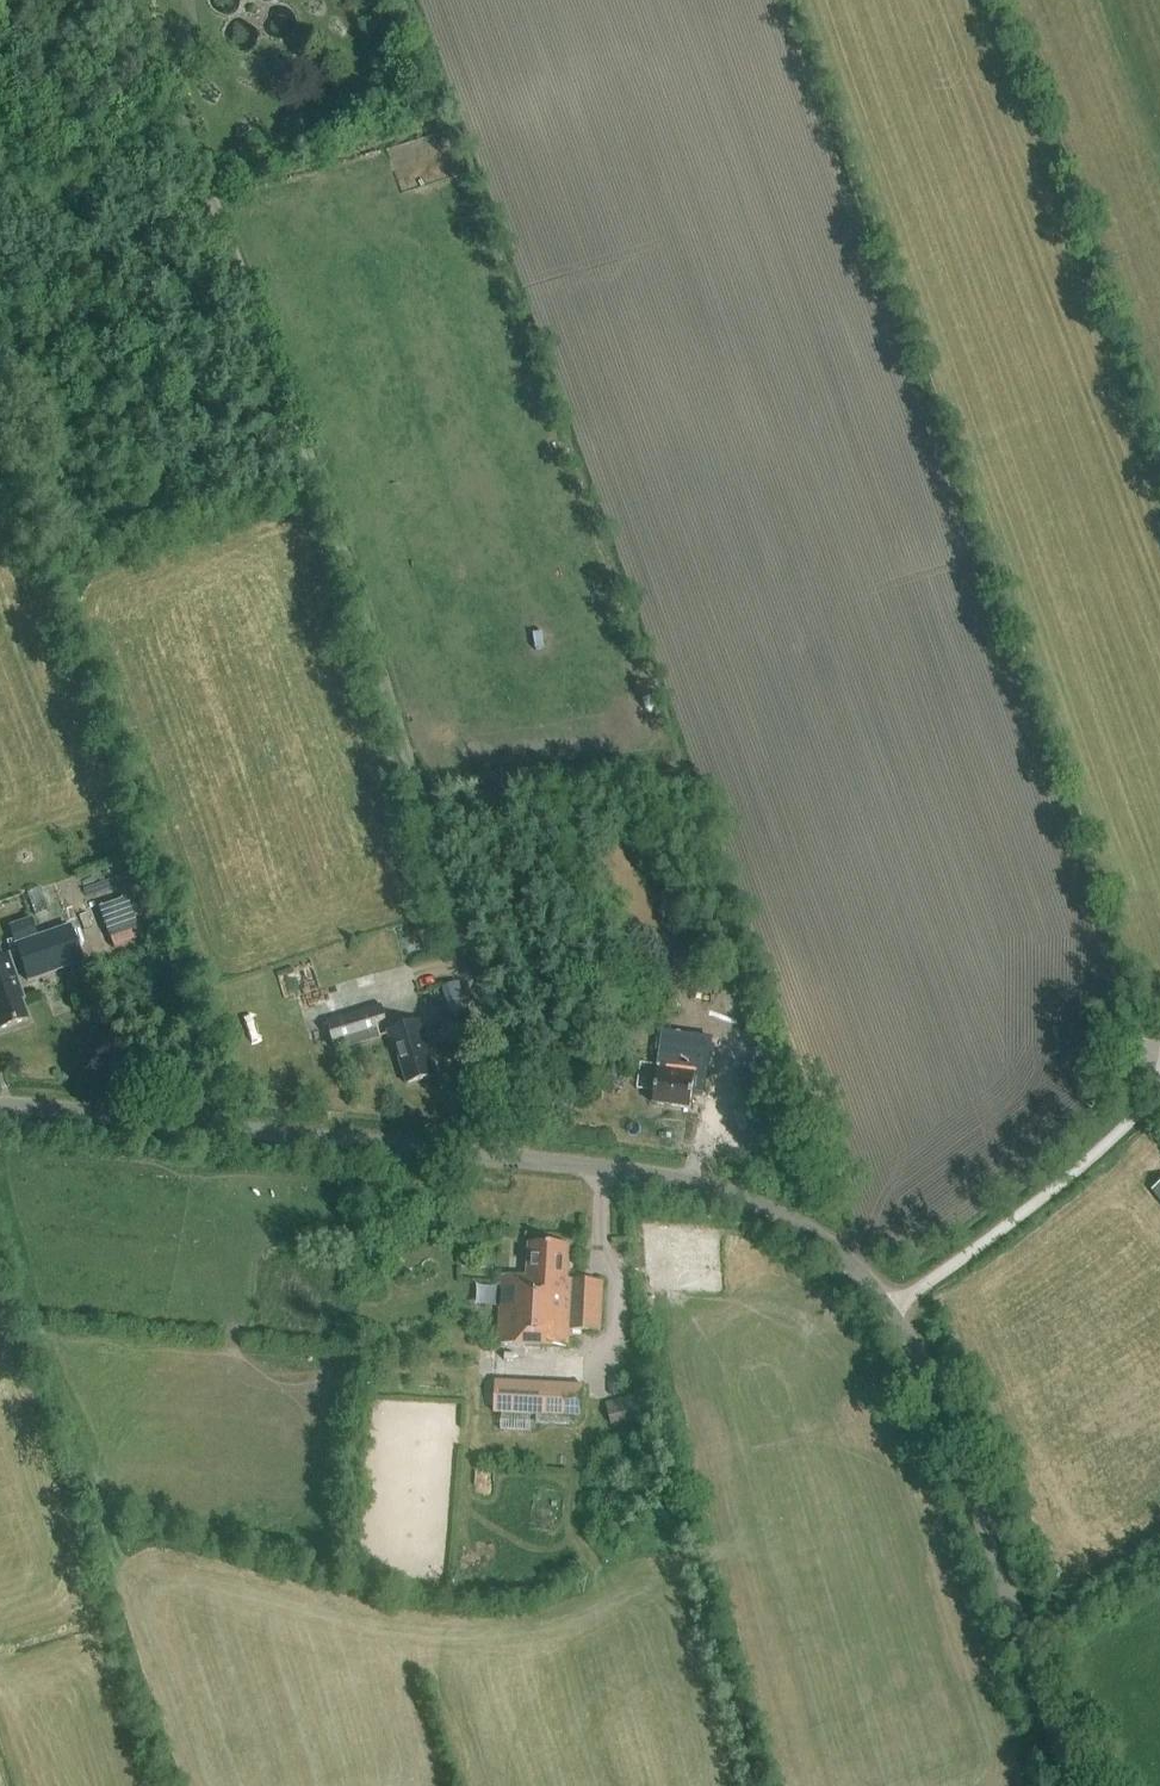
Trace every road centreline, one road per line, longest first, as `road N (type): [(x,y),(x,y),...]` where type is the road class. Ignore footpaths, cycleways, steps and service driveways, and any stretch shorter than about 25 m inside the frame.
road 1 (unclassified): [(1073,1785),(904,1304),(862,1264),(771,1209),(689,1180),(0,1108)]
road 2 (track): [(519,1163),(348,569),(221,207),(132,0)]

